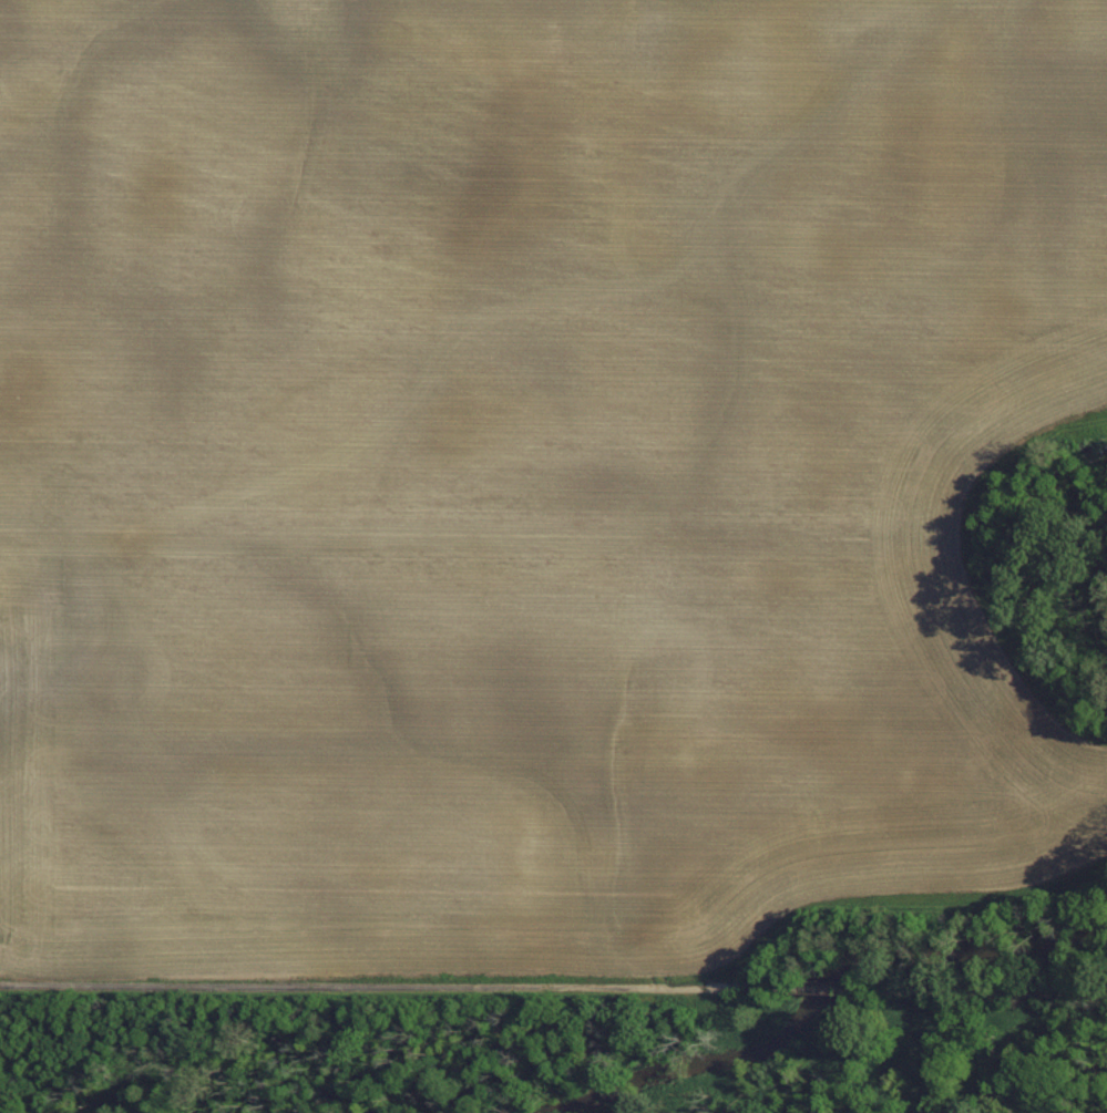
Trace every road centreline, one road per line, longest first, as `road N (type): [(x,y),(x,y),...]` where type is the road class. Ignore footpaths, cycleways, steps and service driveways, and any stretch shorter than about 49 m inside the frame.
road 1 (residential): [(1106,994),(824,985),(0,989)]

